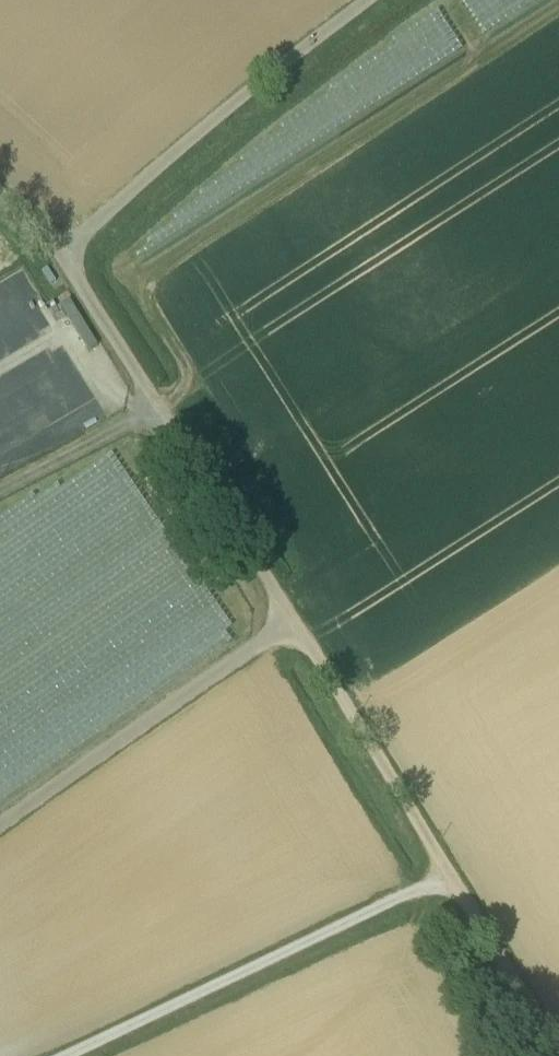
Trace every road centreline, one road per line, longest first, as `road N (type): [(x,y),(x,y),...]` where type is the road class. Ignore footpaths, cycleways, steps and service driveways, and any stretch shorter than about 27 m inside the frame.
road 1 (unclassified): [(62,258),(558,1050)]
road 2 (unclassified): [(372,0),(62,258)]
road 3 (track): [(0,830),(296,625)]

